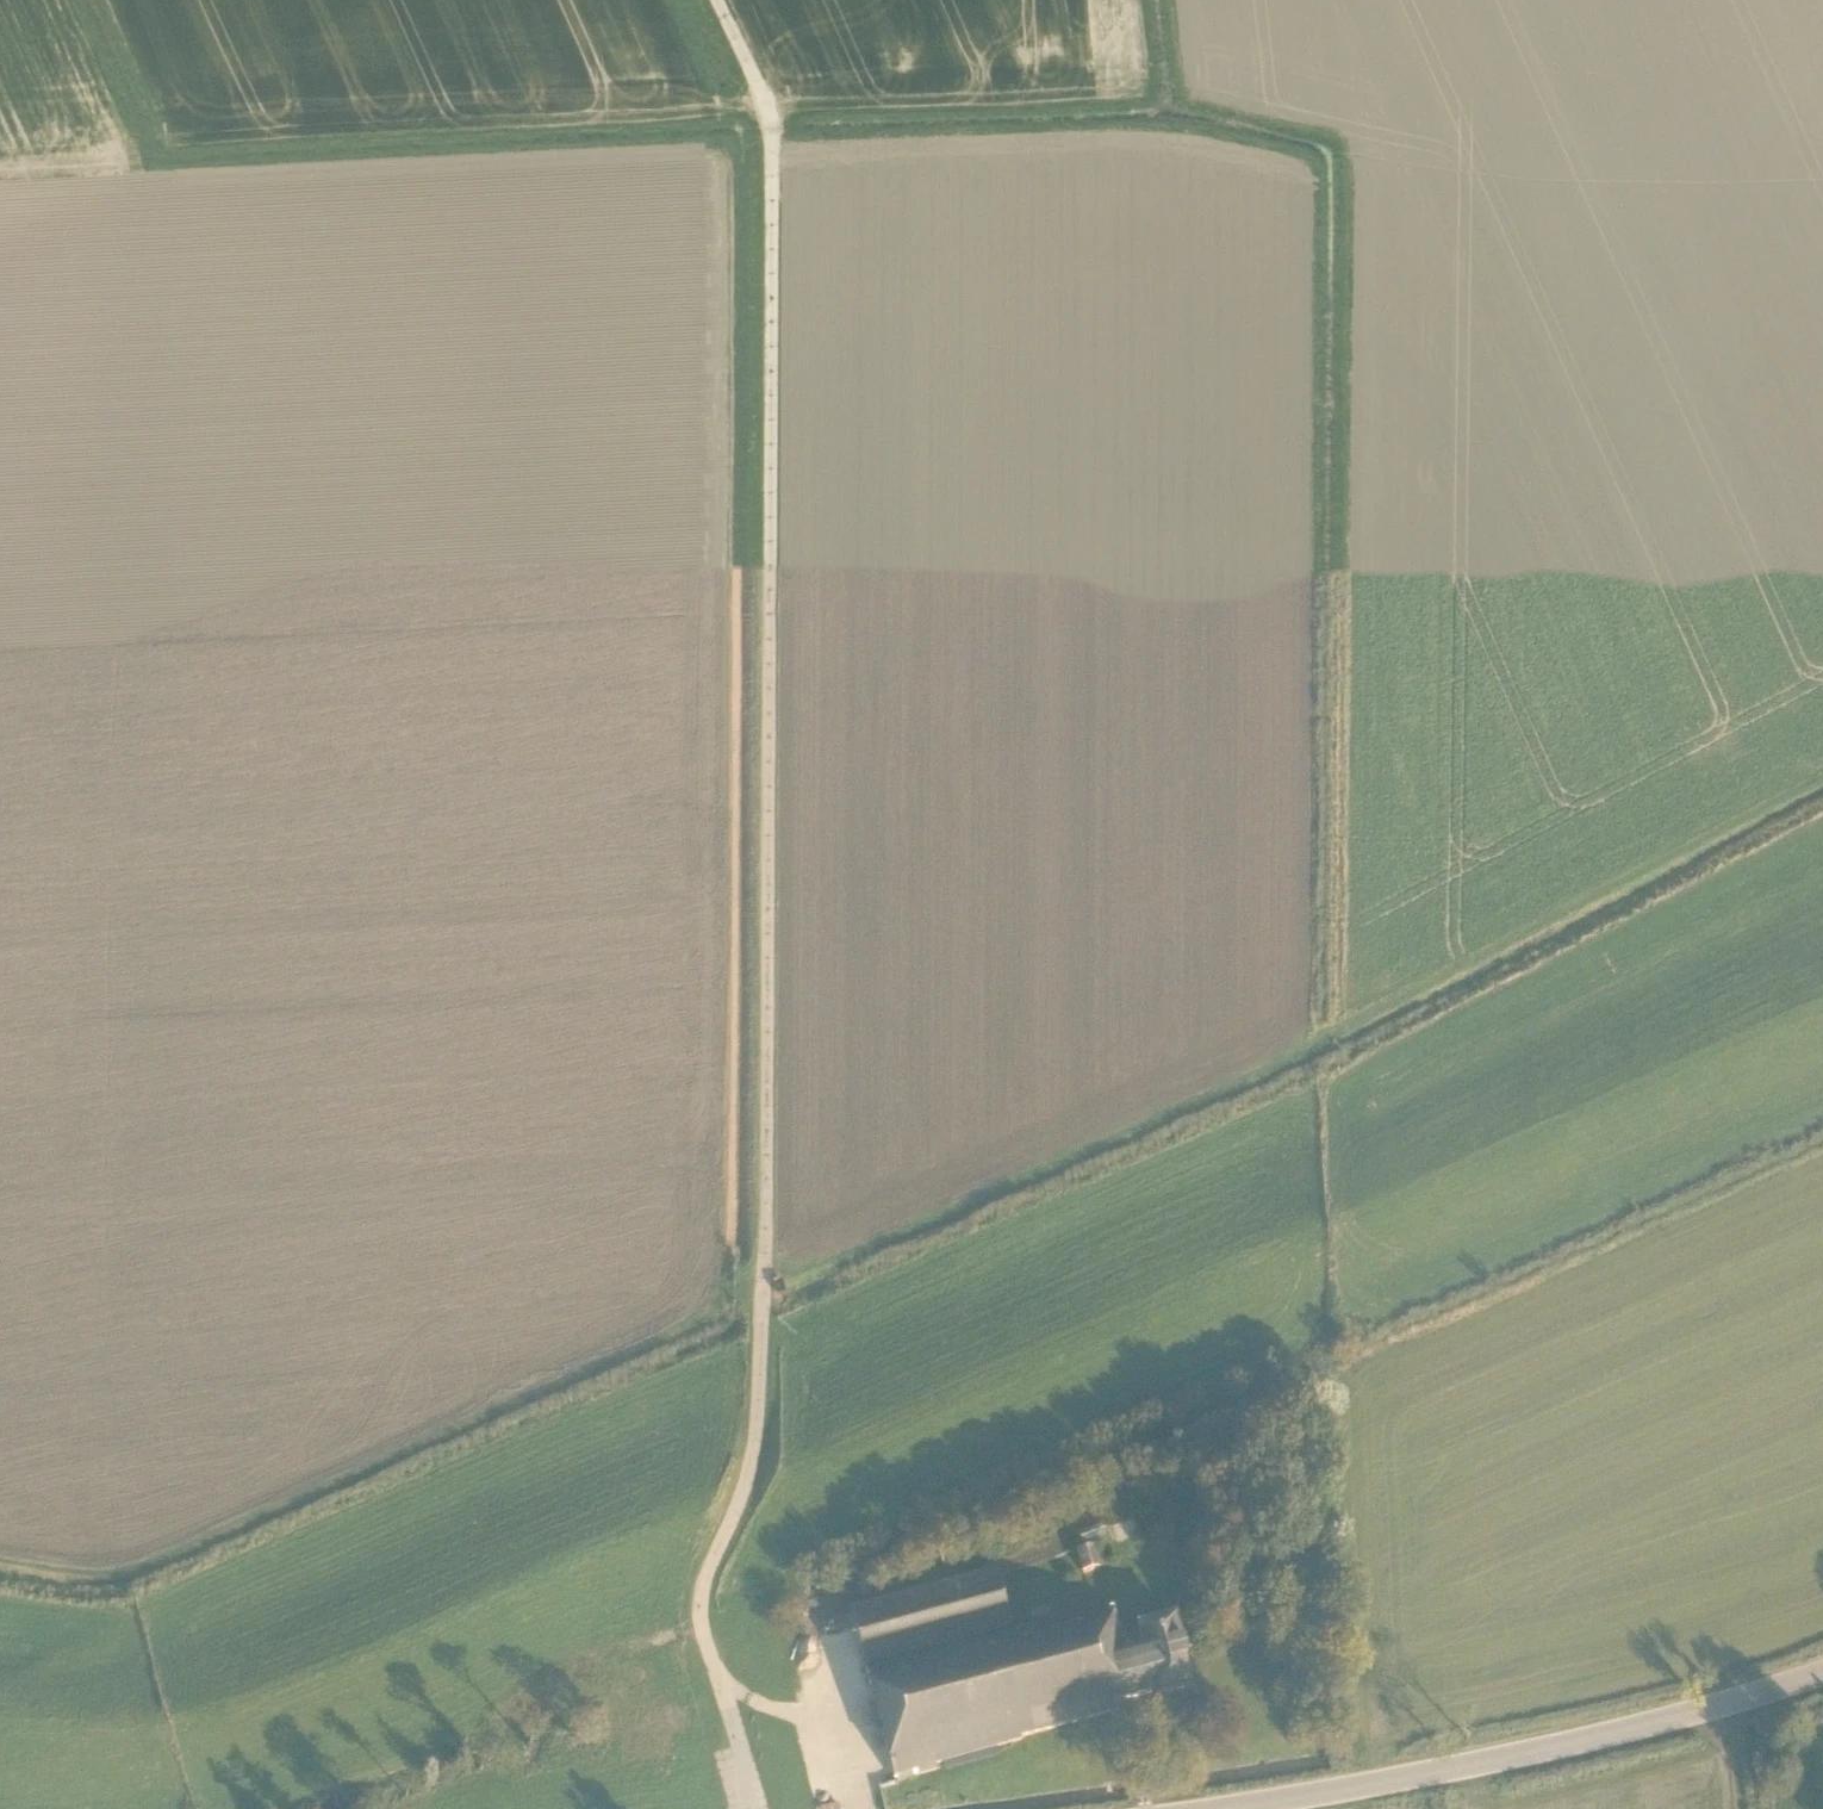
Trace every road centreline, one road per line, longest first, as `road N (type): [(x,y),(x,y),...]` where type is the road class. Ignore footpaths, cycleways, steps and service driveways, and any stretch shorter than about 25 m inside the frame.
road 1 (unclassified): [(1214,1808),(1508,1756),(1822,1671)]

